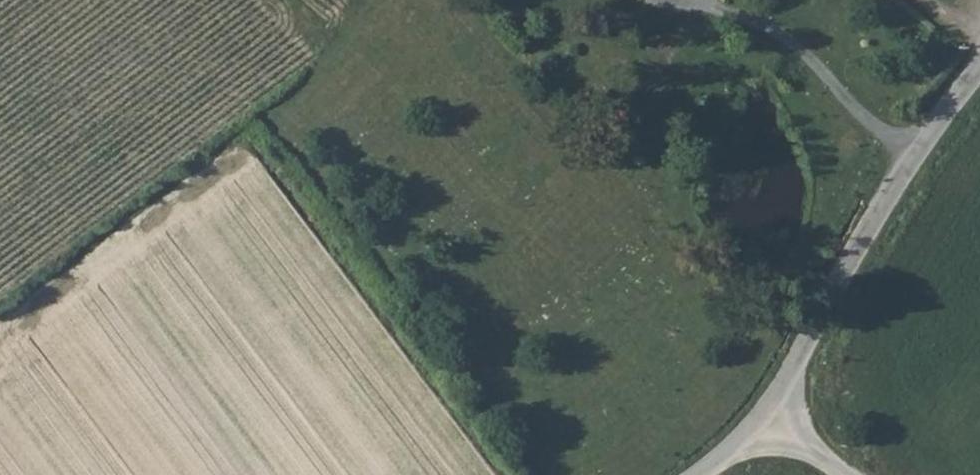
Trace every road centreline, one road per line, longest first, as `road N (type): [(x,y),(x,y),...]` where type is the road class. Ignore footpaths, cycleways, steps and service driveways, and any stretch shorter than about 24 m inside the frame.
road 1 (unclassified): [(760,414),(910,166),(979,73)]

